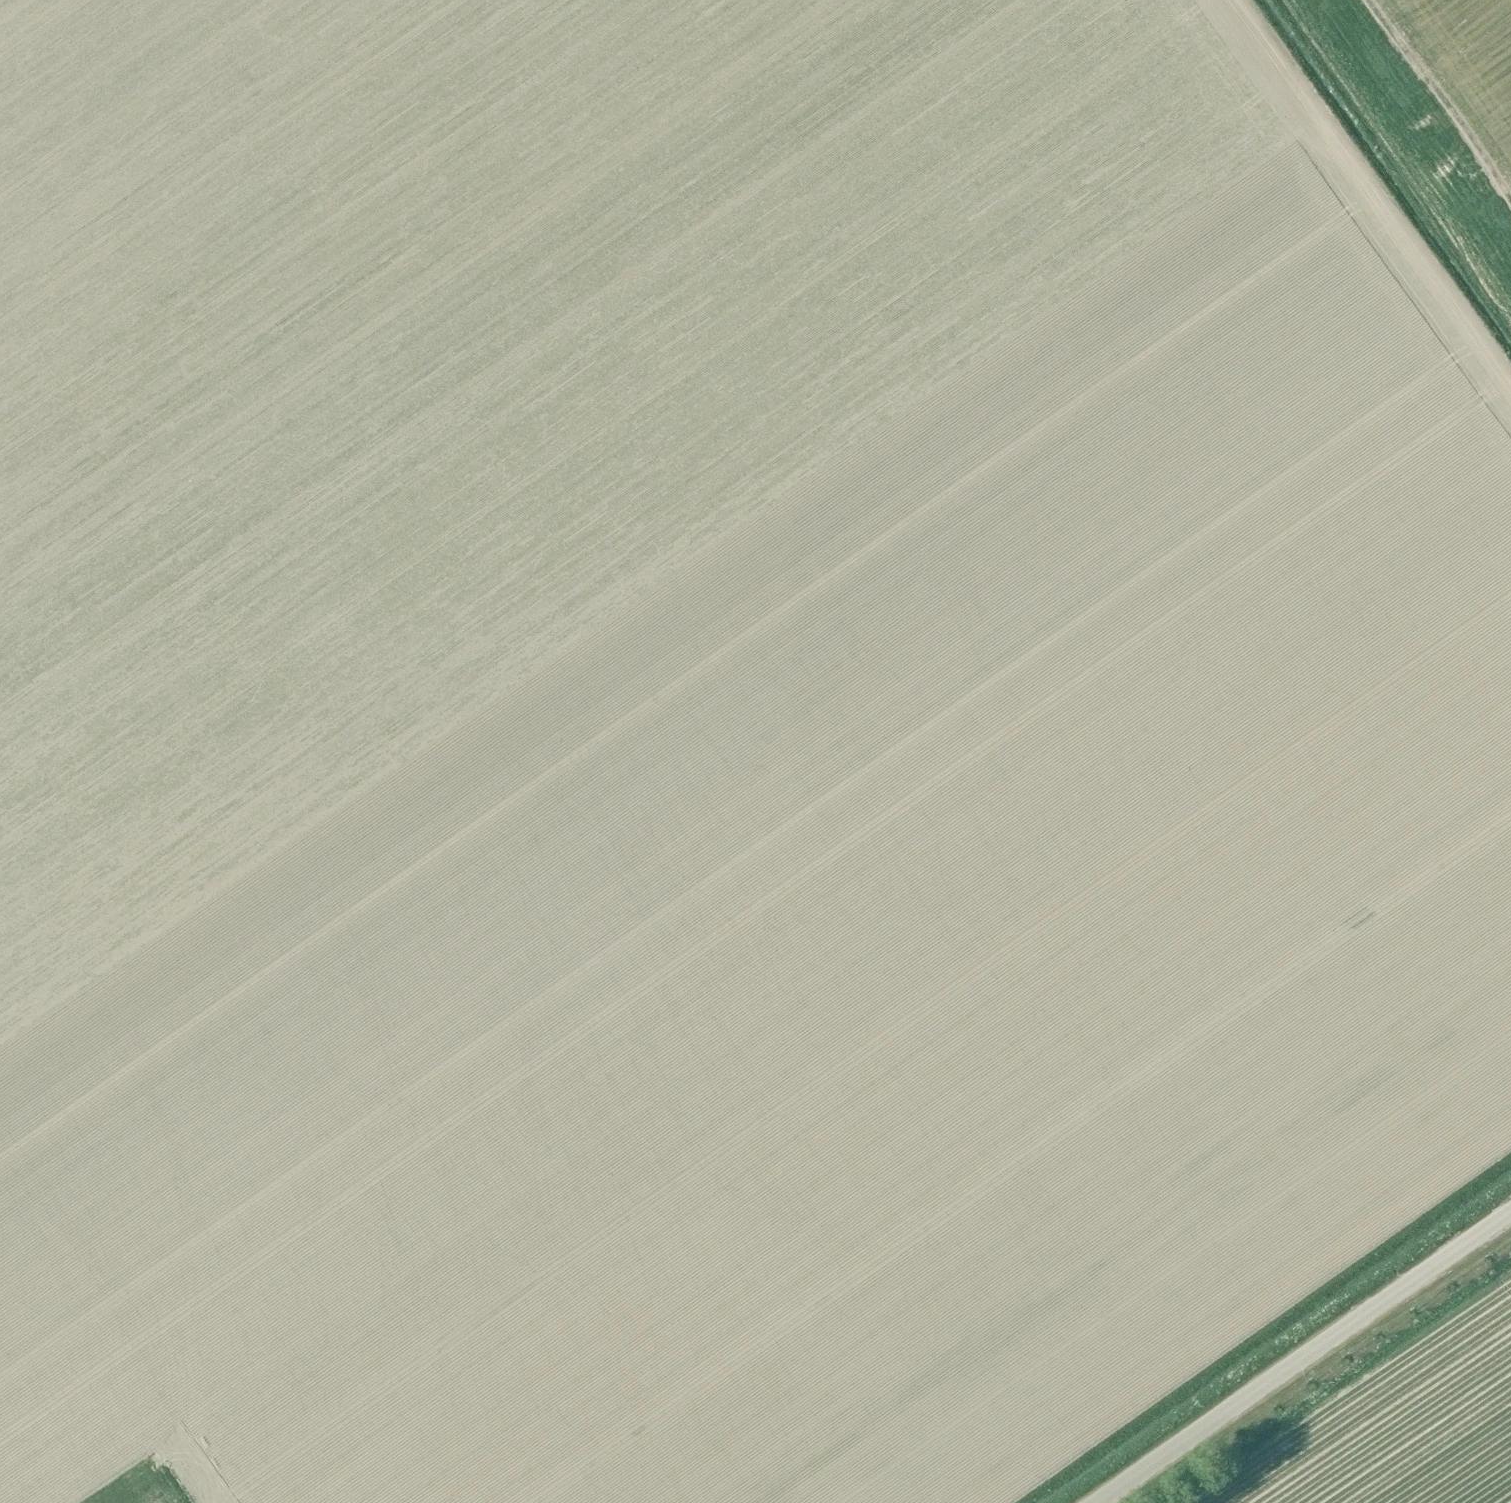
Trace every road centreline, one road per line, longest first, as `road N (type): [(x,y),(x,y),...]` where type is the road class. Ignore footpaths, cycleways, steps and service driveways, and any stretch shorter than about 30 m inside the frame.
road 1 (unclassified): [(1096,1502),(1510,1212)]

